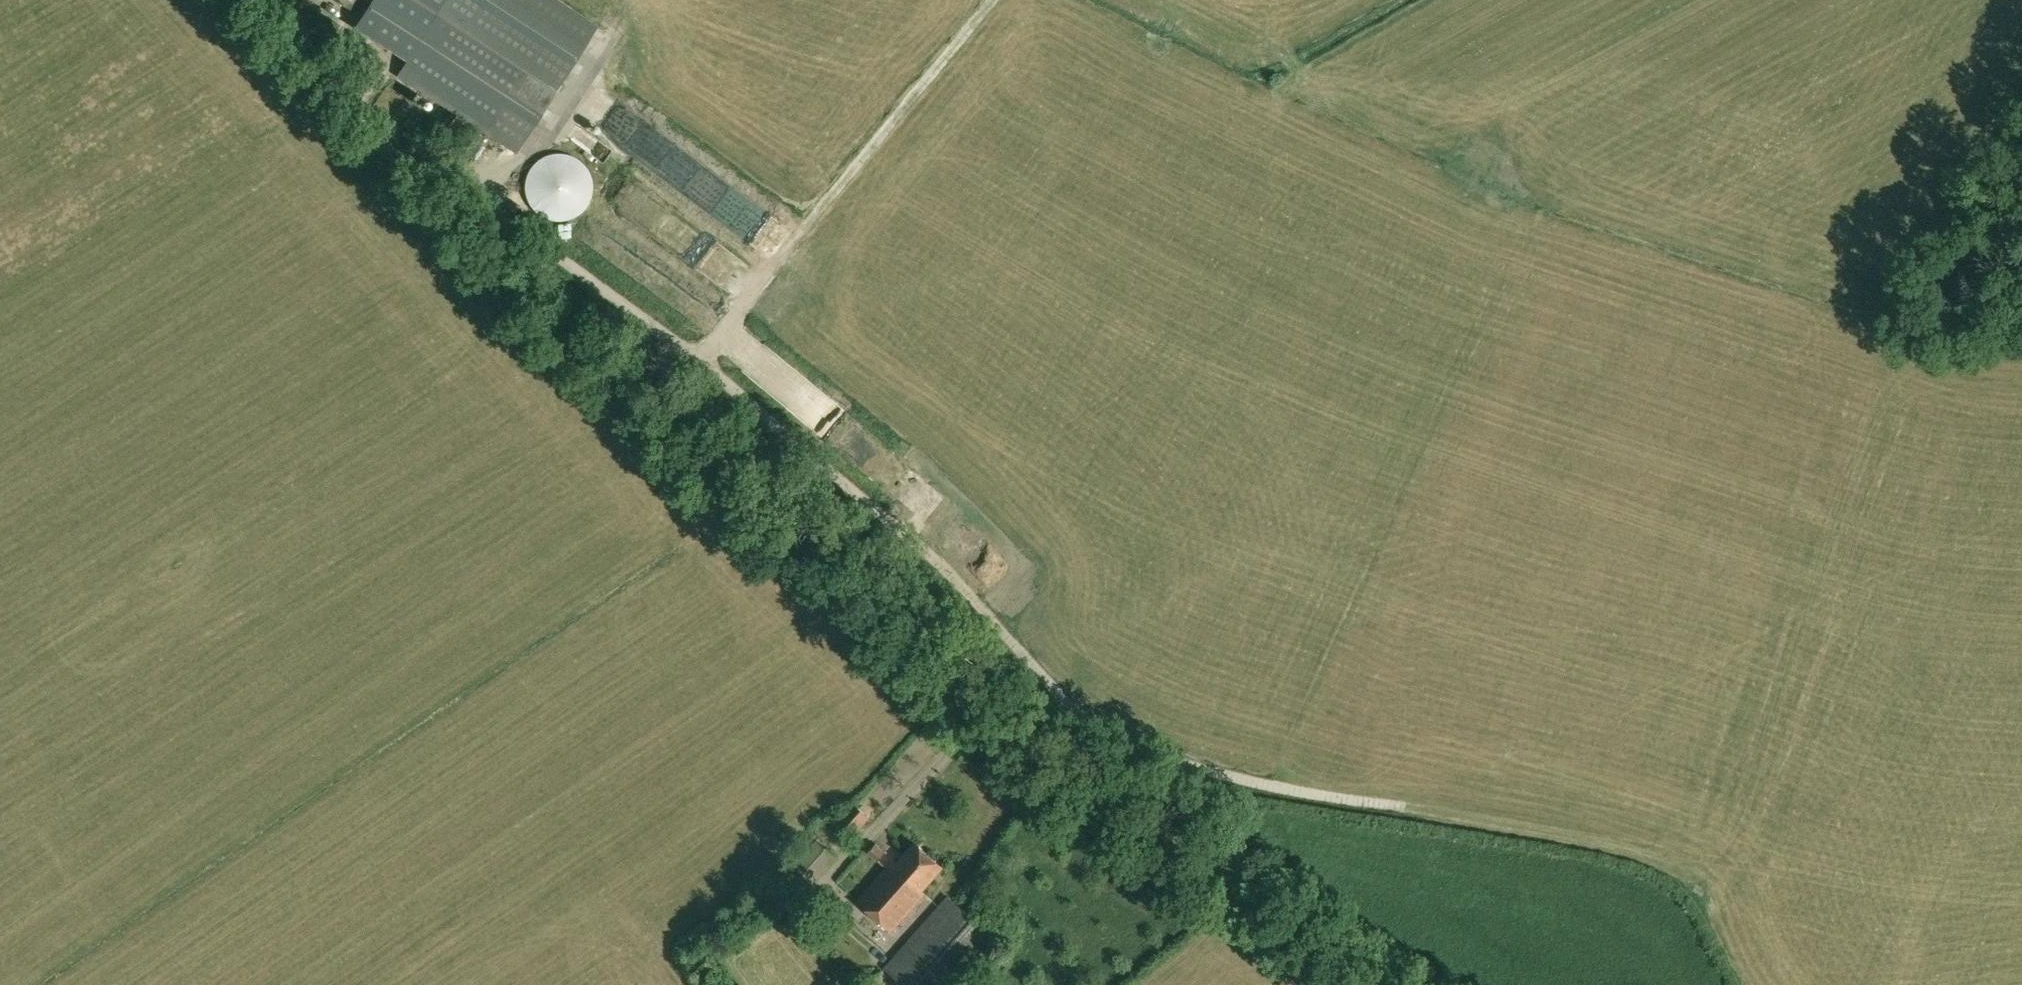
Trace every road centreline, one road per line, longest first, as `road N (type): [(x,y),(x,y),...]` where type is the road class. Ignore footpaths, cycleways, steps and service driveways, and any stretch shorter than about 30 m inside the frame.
road 1 (track): [(249,0),(468,239),(645,412),(982,716),(832,871)]
road 2 (track): [(1384,984),(982,716)]
road 3 (track): [(882,984),(875,962),(967,865),(1040,758)]

